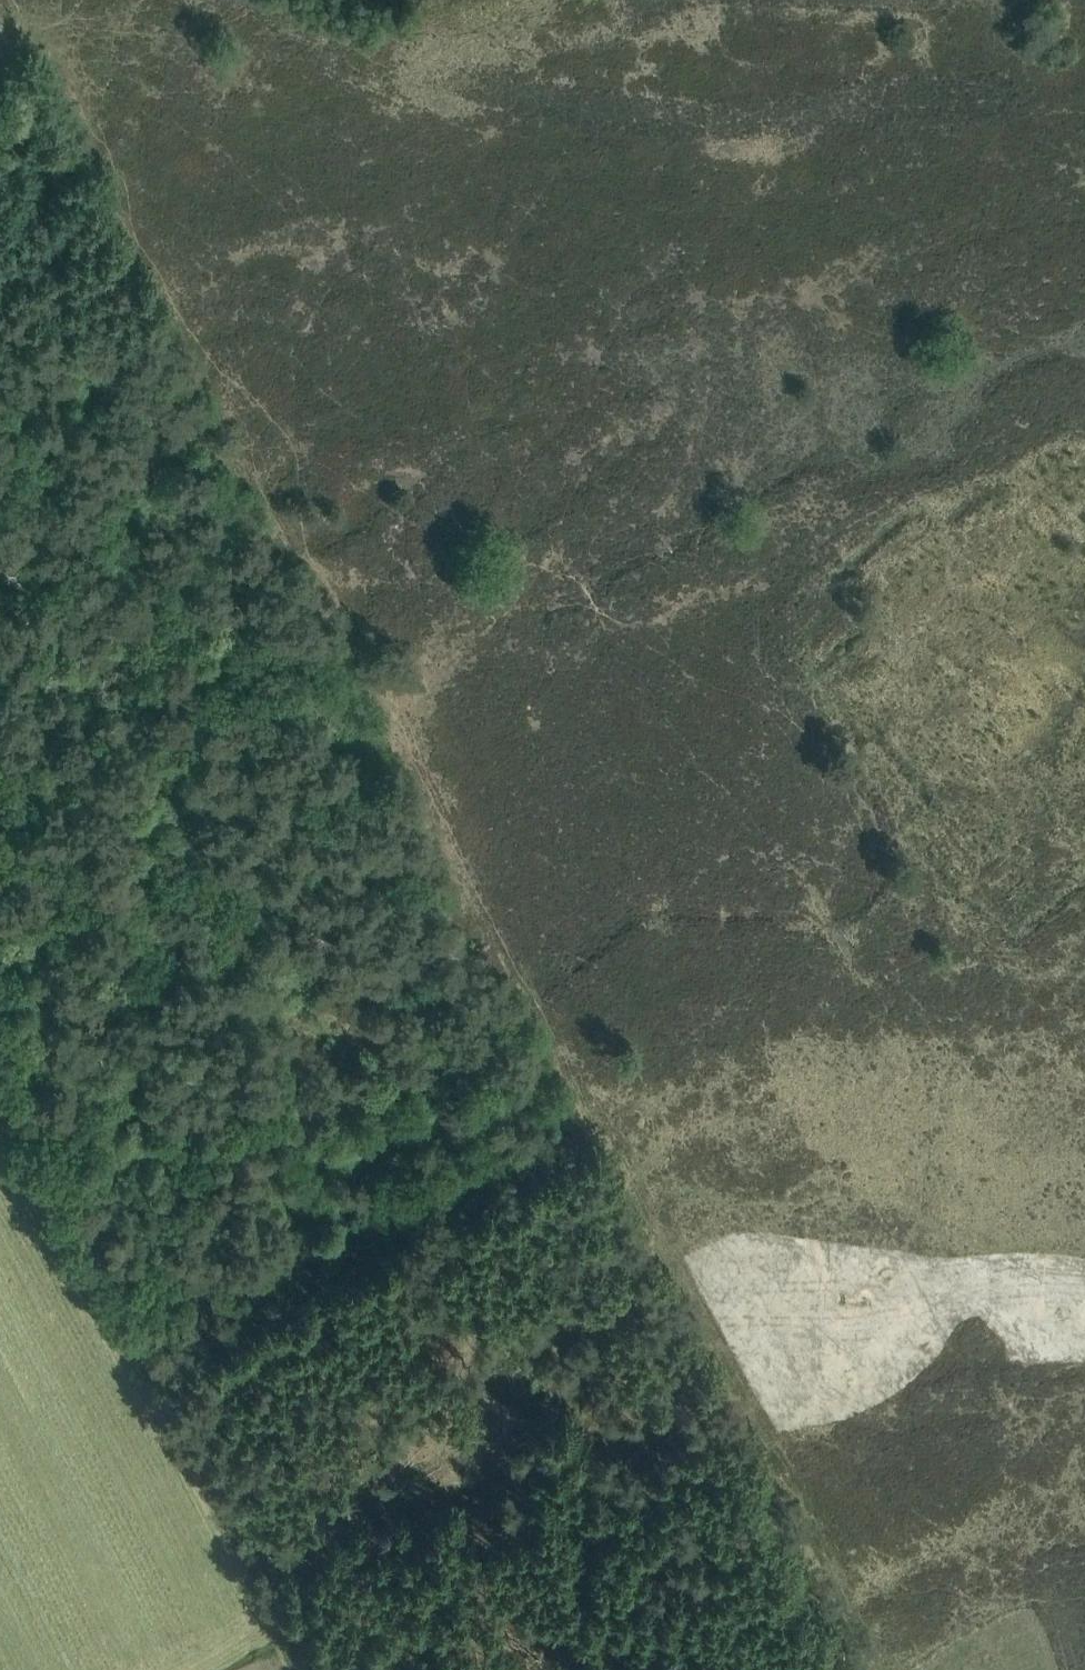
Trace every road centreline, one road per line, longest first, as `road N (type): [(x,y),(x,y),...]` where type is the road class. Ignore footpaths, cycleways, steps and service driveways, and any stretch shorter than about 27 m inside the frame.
road 1 (track): [(292,1669),(81,1267)]

